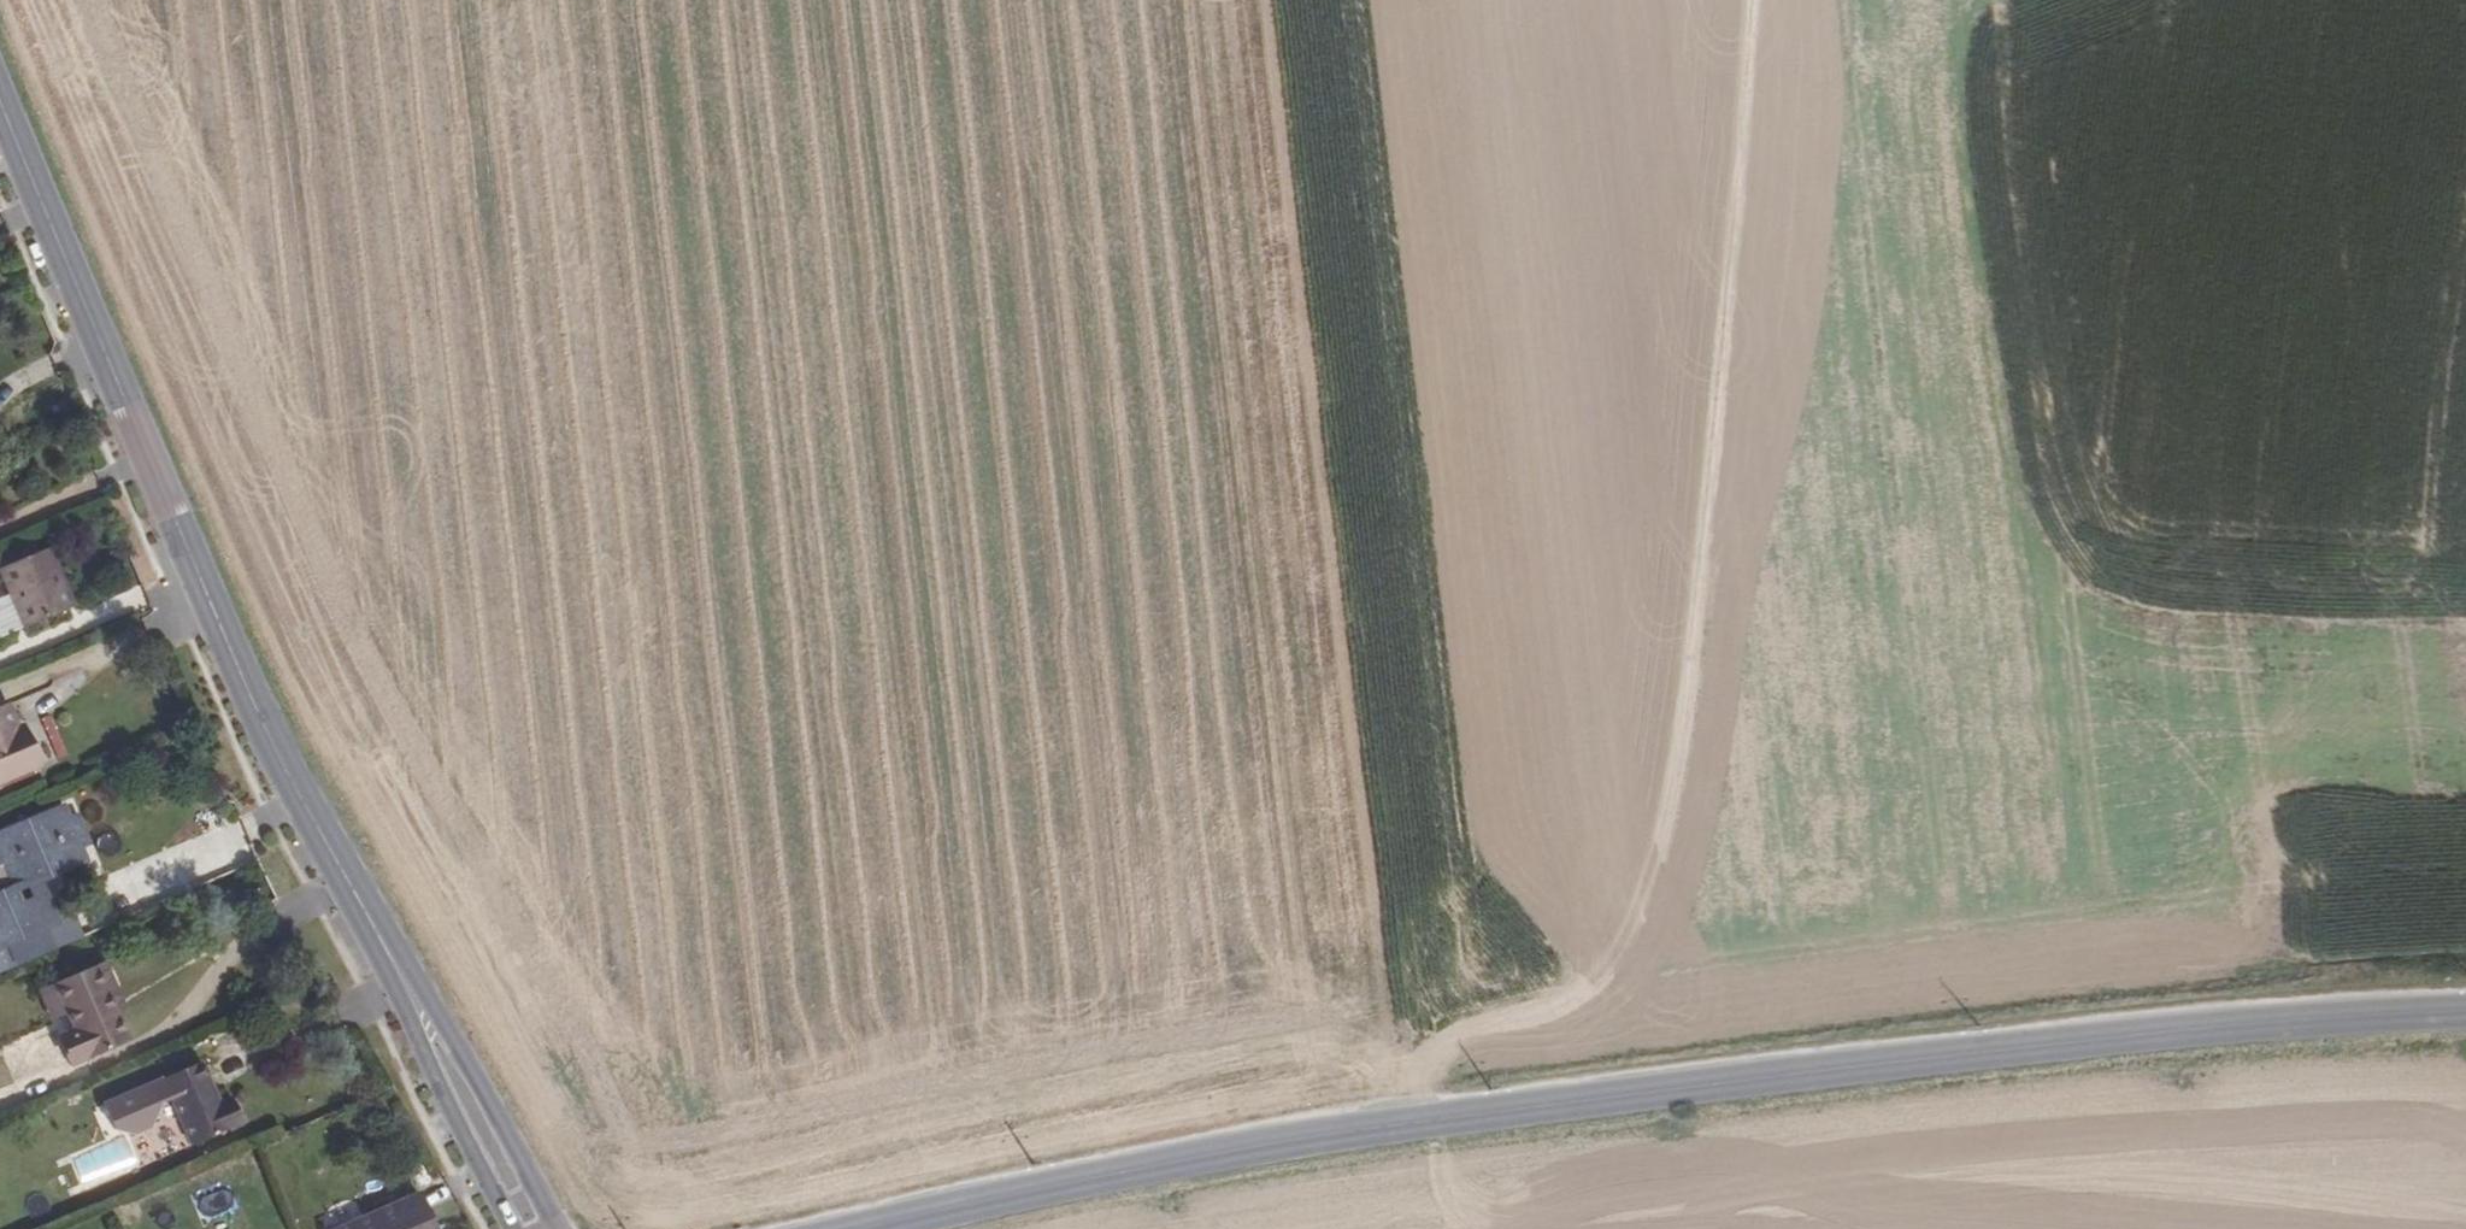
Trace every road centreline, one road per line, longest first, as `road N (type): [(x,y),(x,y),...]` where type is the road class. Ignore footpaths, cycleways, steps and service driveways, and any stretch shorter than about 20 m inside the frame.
road 1 (unclassified): [(873,1228),(1255,1147),(2146,1038),(2465,1016)]
road 2 (tertiary): [(534,1228),(302,803),(226,644),(0,99)]

